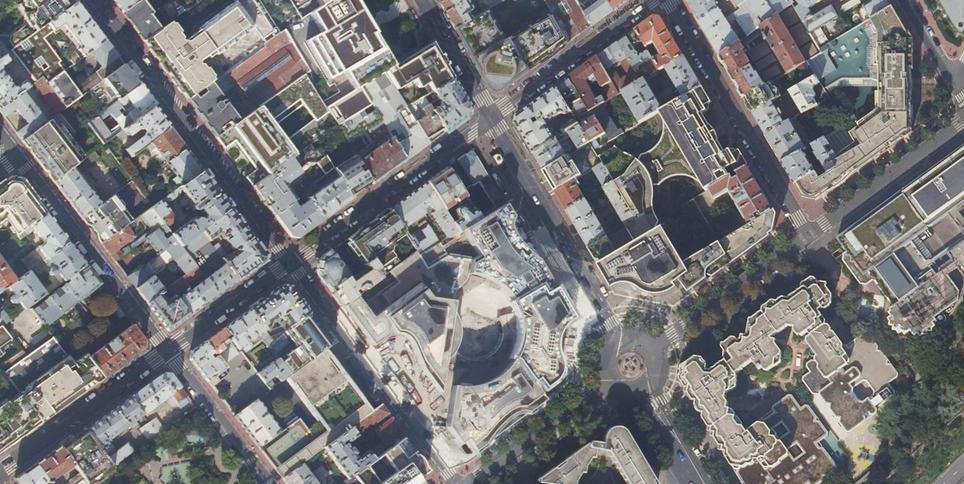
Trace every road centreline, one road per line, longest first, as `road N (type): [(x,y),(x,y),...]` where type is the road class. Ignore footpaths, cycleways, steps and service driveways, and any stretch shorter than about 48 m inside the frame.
road 1 (residential): [(91,0),(289,264)]
road 2 (residential): [(289,264),(456,483)]
road 3 (residential): [(668,0),(808,235)]
road 4 (secondary): [(492,120),(616,339)]
road 5 (residential): [(492,120),(289,264)]
road 6 (residential): [(167,353),(16,160)]
road 7 (residential): [(167,353),(0,471)]
road 8 (residential): [(652,0),(492,120)]
road 9 (residential): [(808,235),(963,121)]
road 10 (residential): [(657,353),(808,235)]
road 11 (residential): [(468,483),(594,391),(612,390)]
road 12 (residential): [(269,483),(167,353)]
road 13 (residential): [(289,264),(167,353)]
road 14 (secondary): [(422,0),(492,120)]

